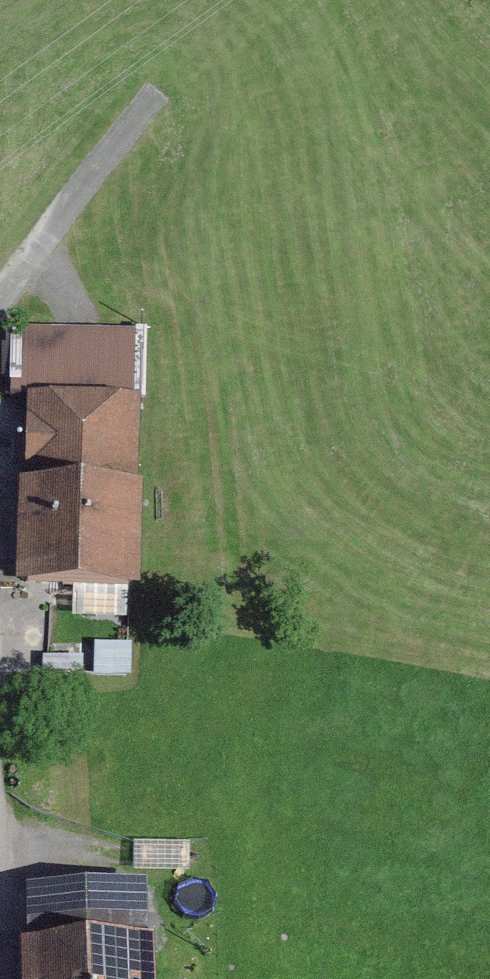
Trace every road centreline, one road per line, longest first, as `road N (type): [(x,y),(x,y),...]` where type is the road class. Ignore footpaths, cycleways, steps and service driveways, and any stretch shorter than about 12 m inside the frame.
road 1 (track): [(0,295),(139,294),(320,420),(489,571)]
road 2 (track): [(0,839),(240,870),(489,965)]
road 3 (track): [(11,295),(153,100)]

